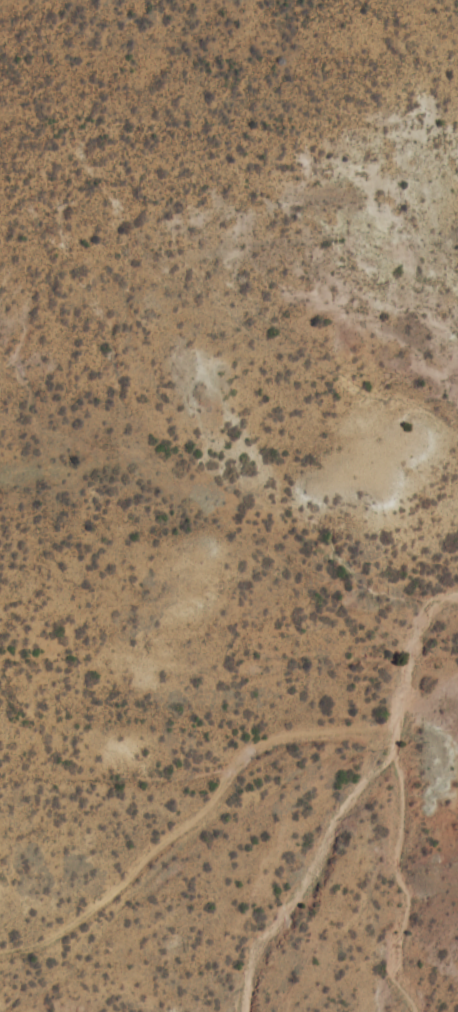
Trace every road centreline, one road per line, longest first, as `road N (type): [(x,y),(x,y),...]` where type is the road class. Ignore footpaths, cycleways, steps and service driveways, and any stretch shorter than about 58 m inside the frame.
road 1 (residential): [(0,942),(64,919),(242,783),(457,713)]

